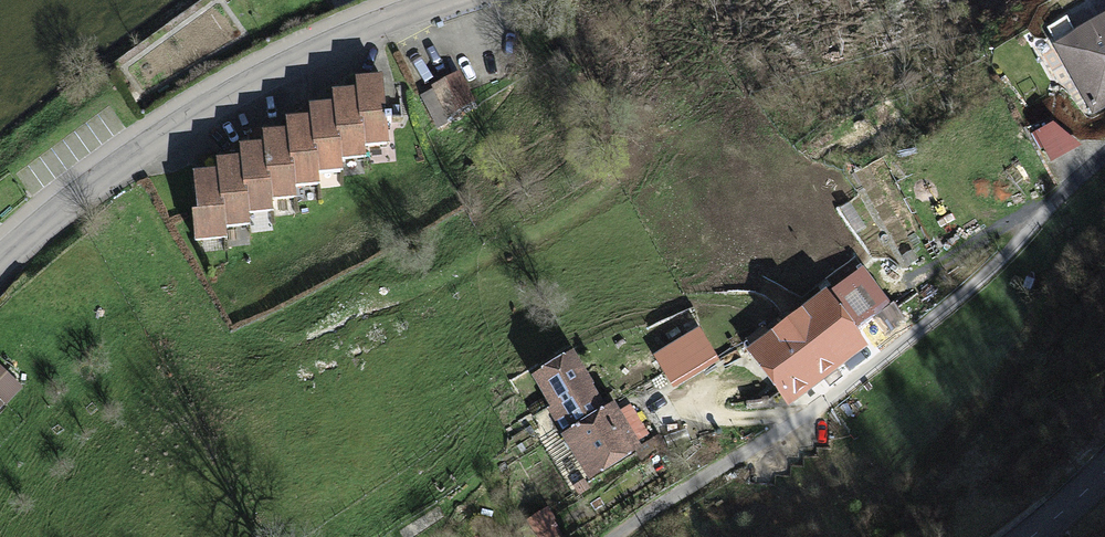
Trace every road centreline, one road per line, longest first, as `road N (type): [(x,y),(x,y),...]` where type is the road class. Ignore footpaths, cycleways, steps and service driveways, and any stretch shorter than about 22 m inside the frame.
road 1 (residential): [(1104,150),(922,324),(615,536)]
road 2 (secondary): [(0,258),(102,176),(206,108),(337,39),(431,0)]
road 3 (tertiary): [(1014,536),(1104,457)]

